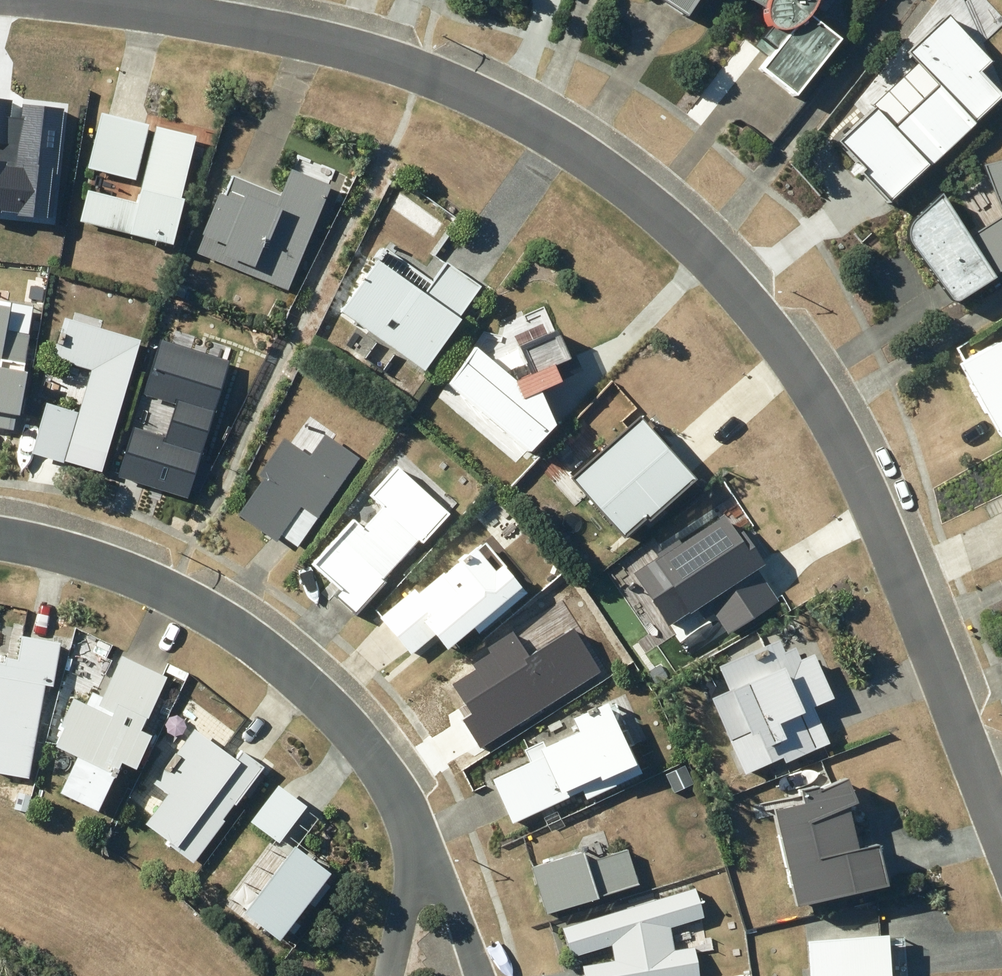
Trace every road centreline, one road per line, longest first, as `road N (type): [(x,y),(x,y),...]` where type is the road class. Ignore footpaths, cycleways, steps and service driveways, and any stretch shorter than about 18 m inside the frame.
road 1 (residential): [(1001,837),(888,546),(825,413),(739,294),(690,241),(557,142),(419,70),(334,44),(89,0)]
road 2 (residential): [(418,854),(405,811),(376,766),(342,720),(268,652),(171,590),(104,561),(0,537)]
road 3 (residential): [(418,854),(455,907),(481,975)]

